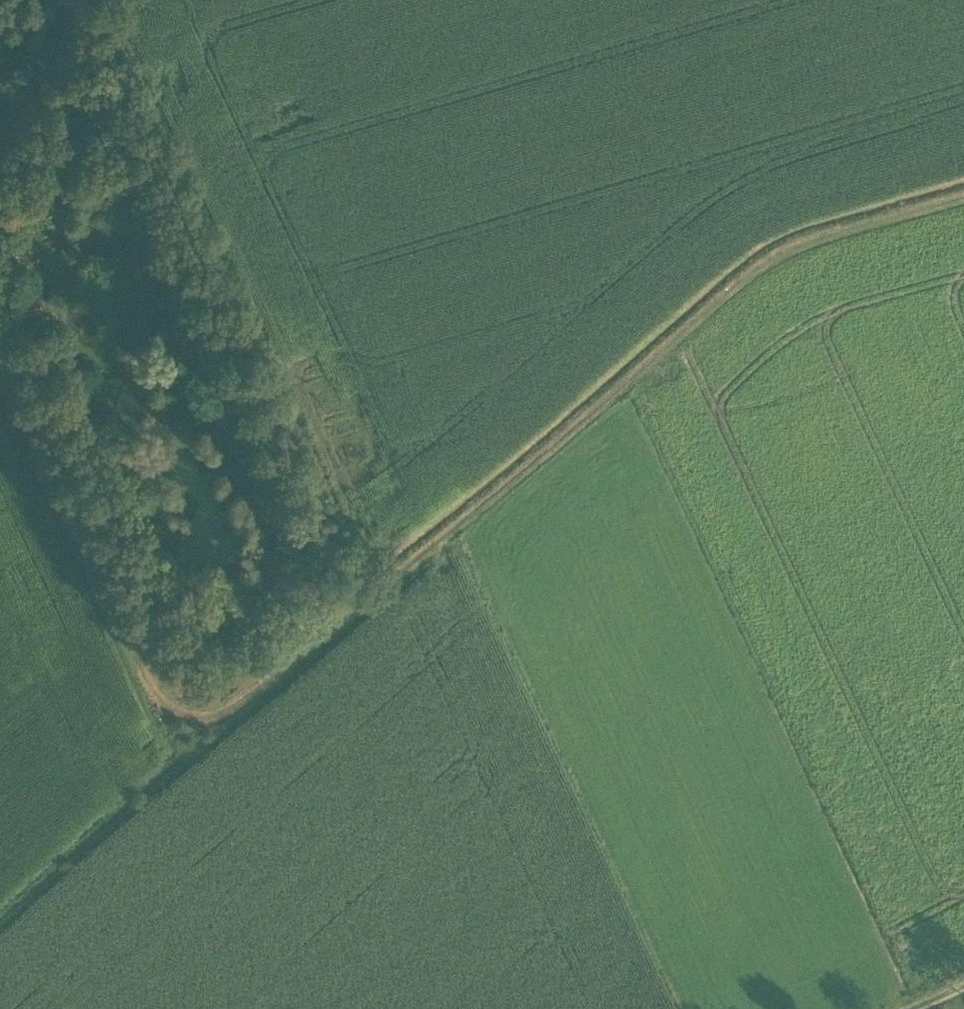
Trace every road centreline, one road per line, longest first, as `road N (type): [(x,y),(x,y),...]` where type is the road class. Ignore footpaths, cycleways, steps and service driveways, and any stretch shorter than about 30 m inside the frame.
road 1 (track): [(0,138),(54,82),(95,0)]

